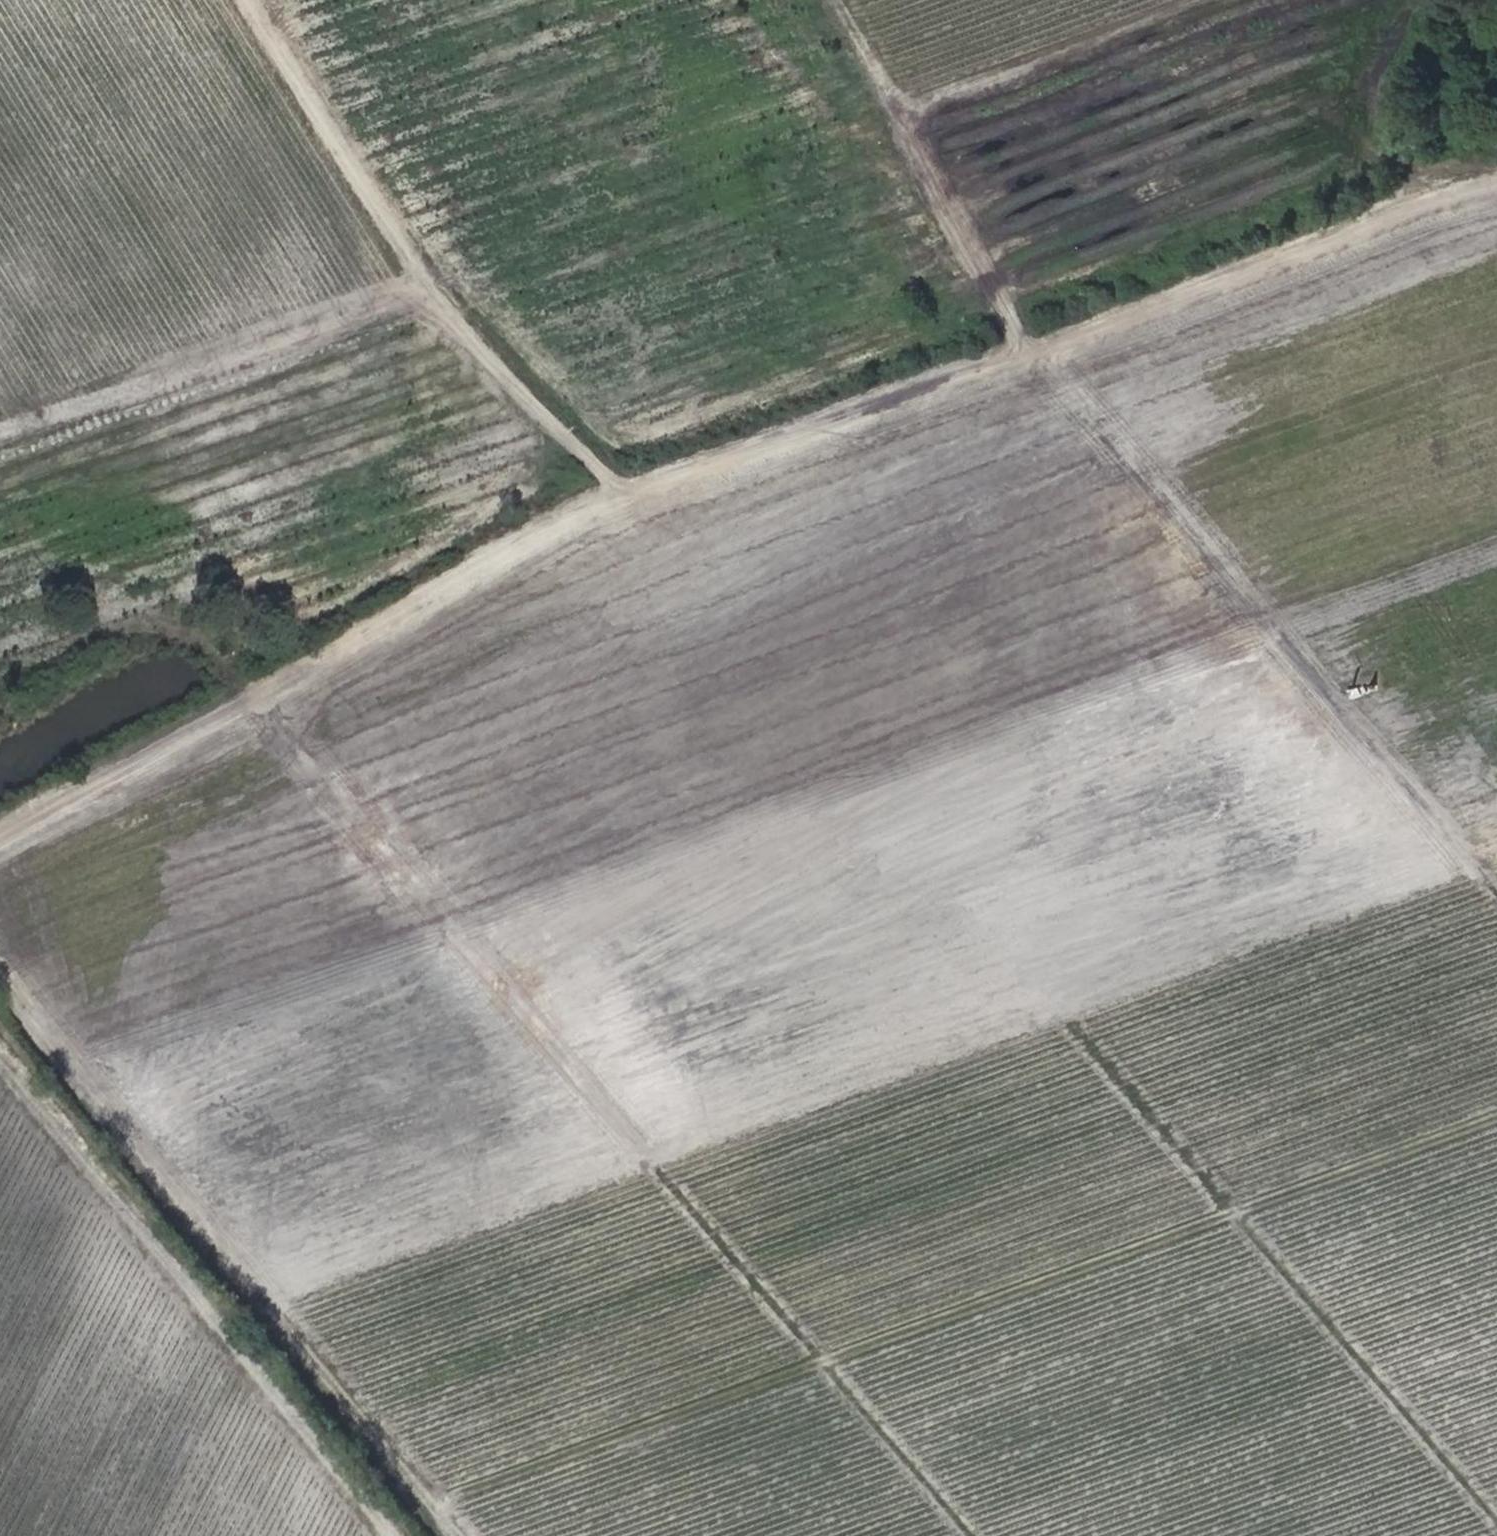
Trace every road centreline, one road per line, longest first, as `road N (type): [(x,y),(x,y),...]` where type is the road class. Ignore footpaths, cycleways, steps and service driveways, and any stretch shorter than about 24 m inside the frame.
road 1 (track): [(459,1535),(0,978)]

